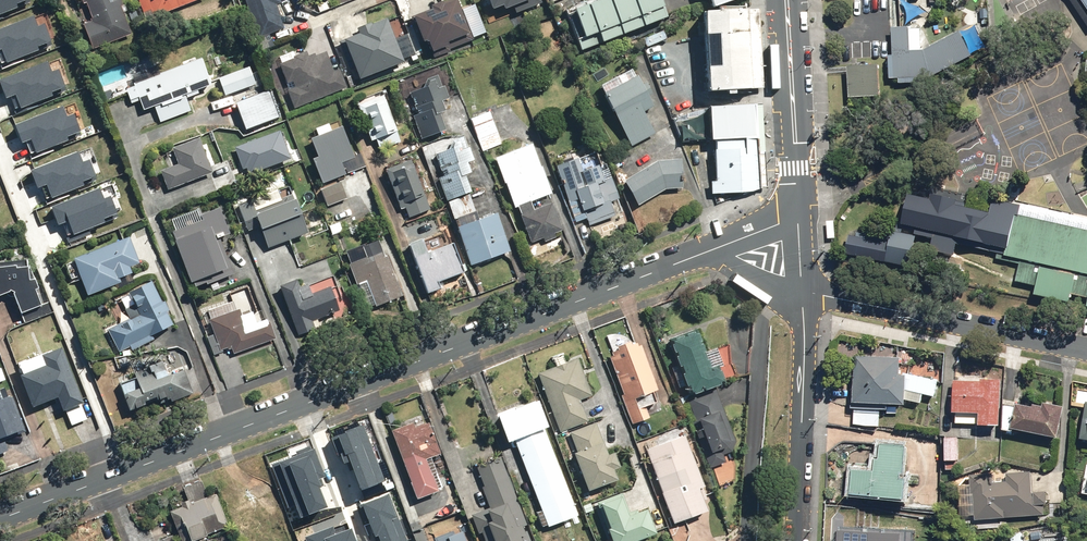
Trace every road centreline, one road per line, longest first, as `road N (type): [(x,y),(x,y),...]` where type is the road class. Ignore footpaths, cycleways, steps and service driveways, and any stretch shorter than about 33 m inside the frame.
road 1 (tertiary): [(723,245),(0,518)]
road 2 (residential): [(1086,348),(806,297)]
road 3 (tertiary): [(796,540),(806,297)]
road 4 (tertiary): [(800,216),(788,0)]

